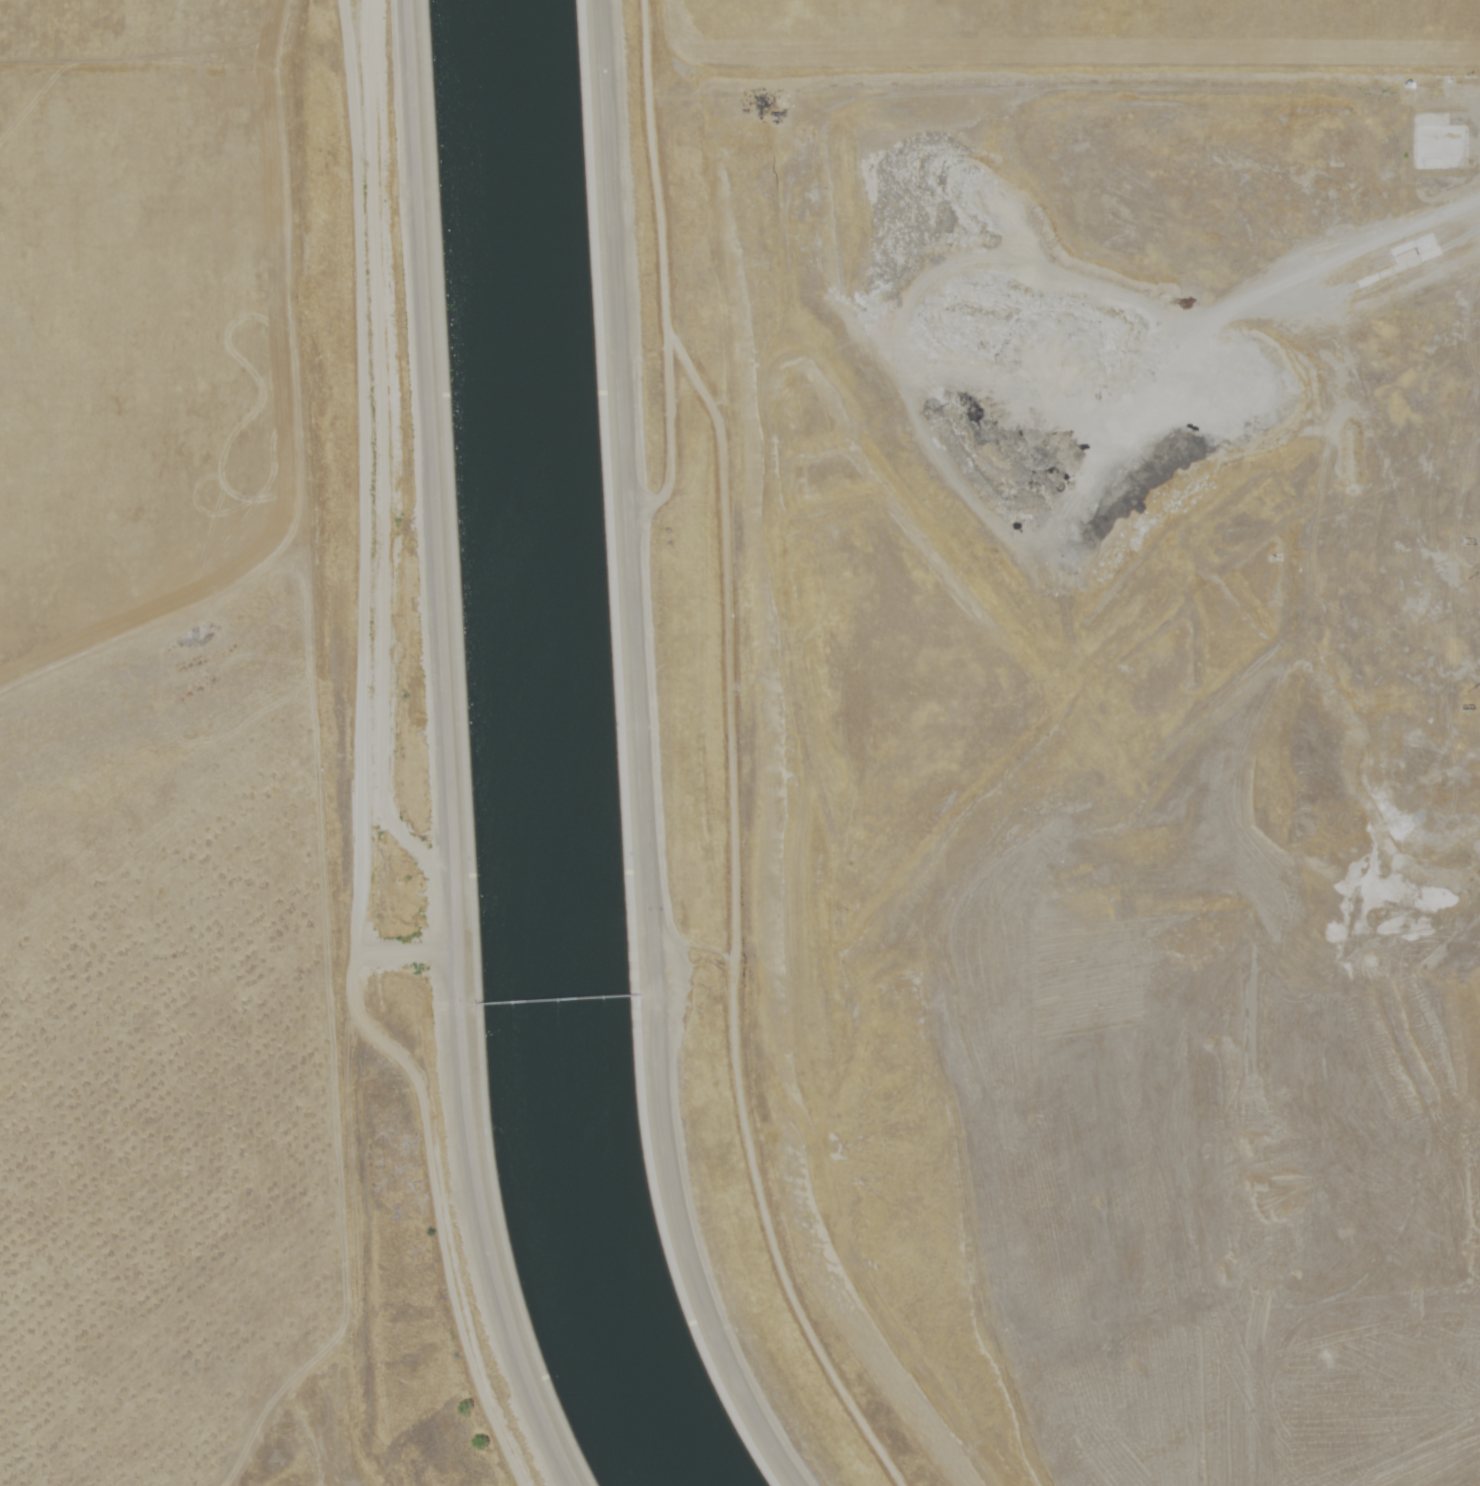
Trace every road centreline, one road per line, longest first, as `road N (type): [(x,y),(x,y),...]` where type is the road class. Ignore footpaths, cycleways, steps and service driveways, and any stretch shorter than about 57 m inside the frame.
road 1 (residential): [(401,0),(456,942),(490,1271),(562,1447)]
road 2 (track): [(1479,910),(1380,925),(1259,913),(1301,682),(1307,548),(1459,303),(1479,245)]
road 3 (track): [(857,992),(1259,913)]
road 4 (residential): [(270,78),(0,74)]

